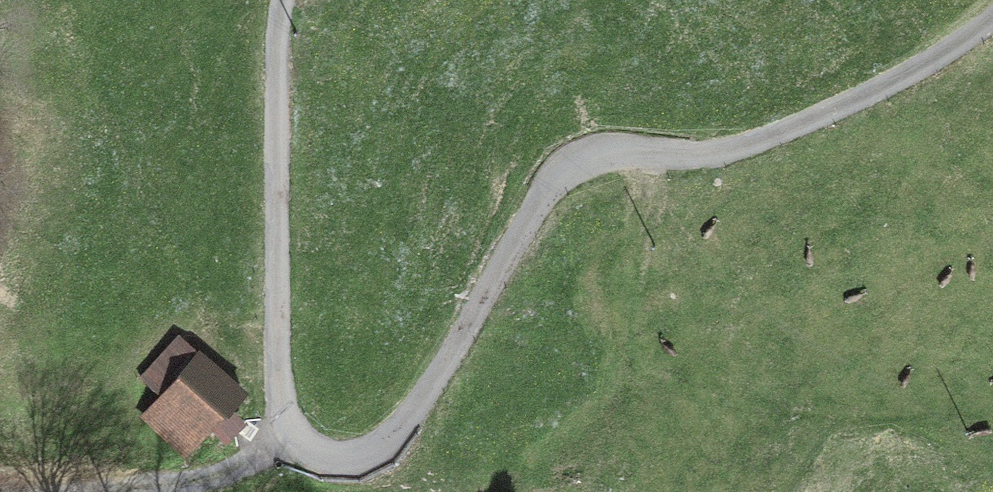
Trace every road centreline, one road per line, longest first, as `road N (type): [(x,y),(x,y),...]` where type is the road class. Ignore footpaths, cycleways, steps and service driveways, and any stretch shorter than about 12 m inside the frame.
road 1 (unclassified): [(280,0),(272,352),(277,406),(290,438),(320,453),(353,450),(425,396),(564,168),(612,149),(674,150),(796,126),(940,56),(992,19)]
road 2 (track): [(537,491),(625,385),(642,259),(674,150)]
road 3 (track): [(992,397),(847,406),(757,397),(684,380),(629,353)]
road 4 (track): [(113,491),(246,472),(290,438)]

